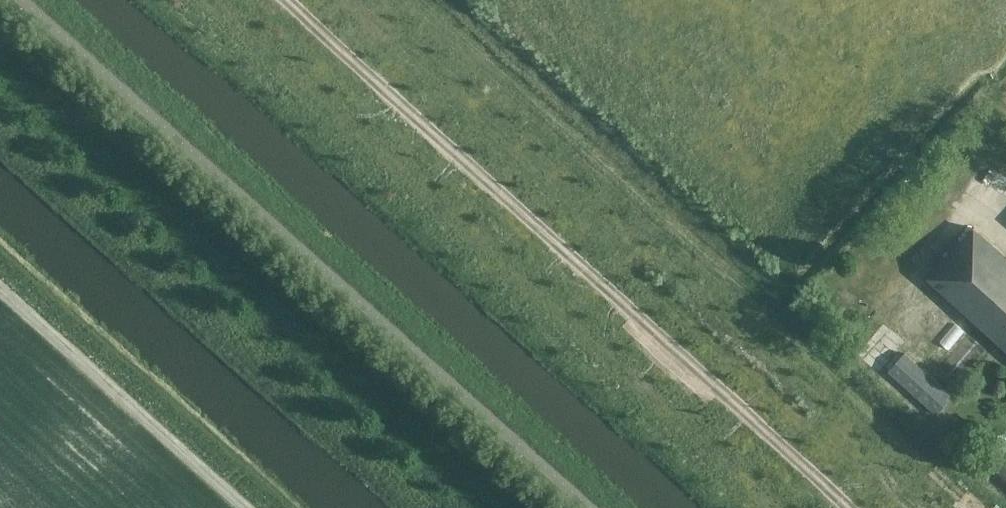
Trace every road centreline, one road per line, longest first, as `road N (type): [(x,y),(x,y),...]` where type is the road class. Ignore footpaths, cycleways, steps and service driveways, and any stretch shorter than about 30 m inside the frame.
road 1 (track): [(241,507),(0,289)]

